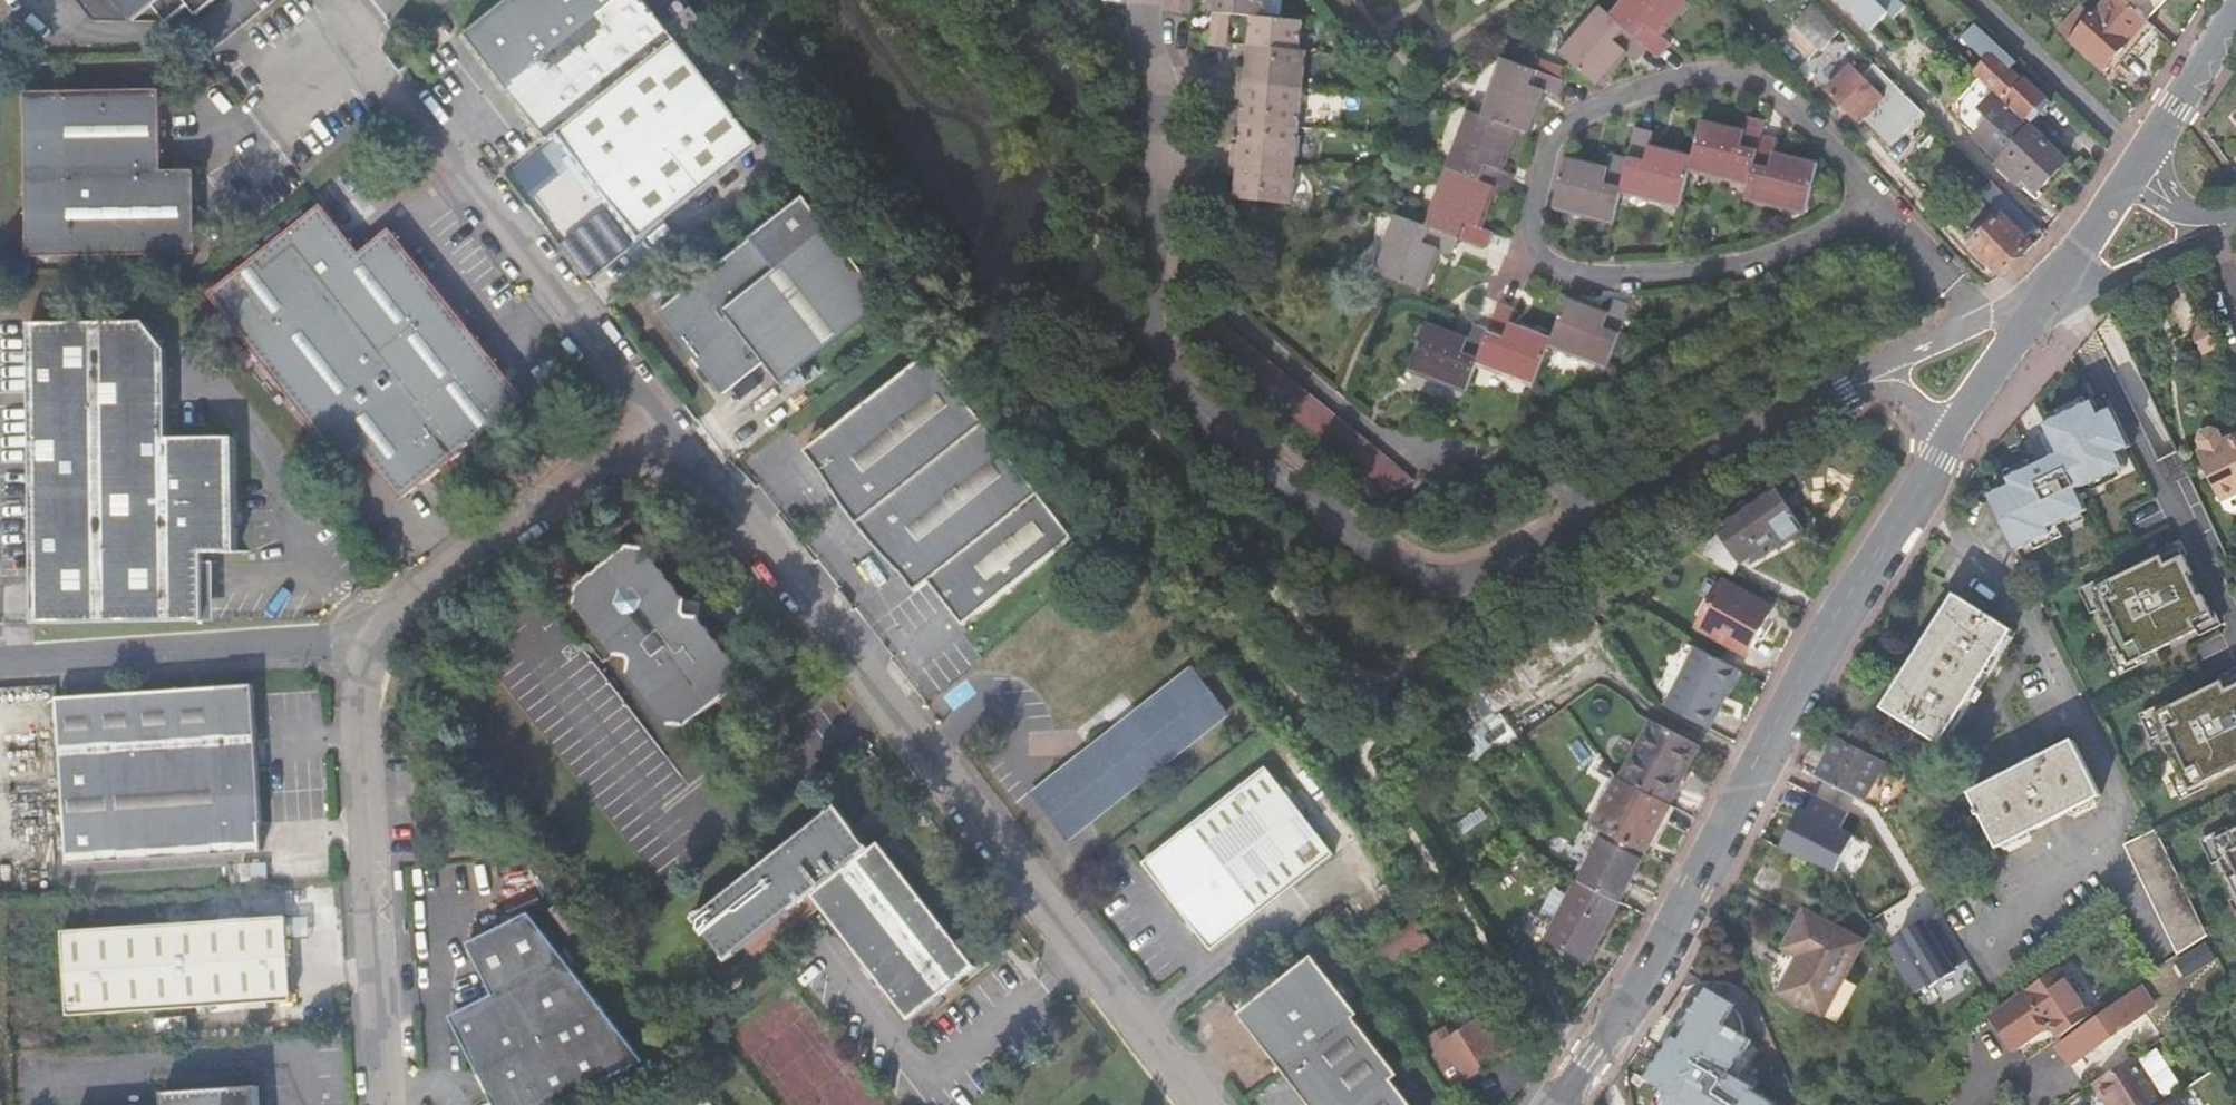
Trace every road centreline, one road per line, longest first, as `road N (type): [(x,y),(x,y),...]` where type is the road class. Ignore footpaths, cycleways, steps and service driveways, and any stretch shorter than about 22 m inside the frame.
road 1 (residential): [(1145,0),(1152,91),(1146,289),(1150,333),(1167,370),(1273,470),(1422,579),(1475,582),(1503,570),(1859,383)]
road 2 (unclassified): [(656,414),(1208,1104)]
road 3 (residential): [(1947,439),(1833,629),(1672,942),(1566,1104)]
road 4 (residential): [(1881,207),(1752,270),(1624,283),(1563,273),(1527,254),(1552,140),(1690,73),(1766,85)]
road 5 (unclassified): [(358,0),(338,22),(656,414)]
road 6 (unclassified): [(365,647),(359,680),(385,1104)]
road 7 (unclassified): [(656,414),(422,593),(365,647)]
road 8 (unclassified): [(365,647),(0,666)]
road 9 (residential): [(2037,312),(2225,229)]
road 10 (residential): [(2148,154),(2037,312)]
road 11 (residential): [(1766,85),(1881,207)]
road 12 (residential): [(2235,23),(2148,154)]
road 13 (residential): [(2037,312),(1947,439)]
road 14 (residential): [(1881,207),(1985,317)]
road 15 (residential): [(1859,383),(1985,317)]

